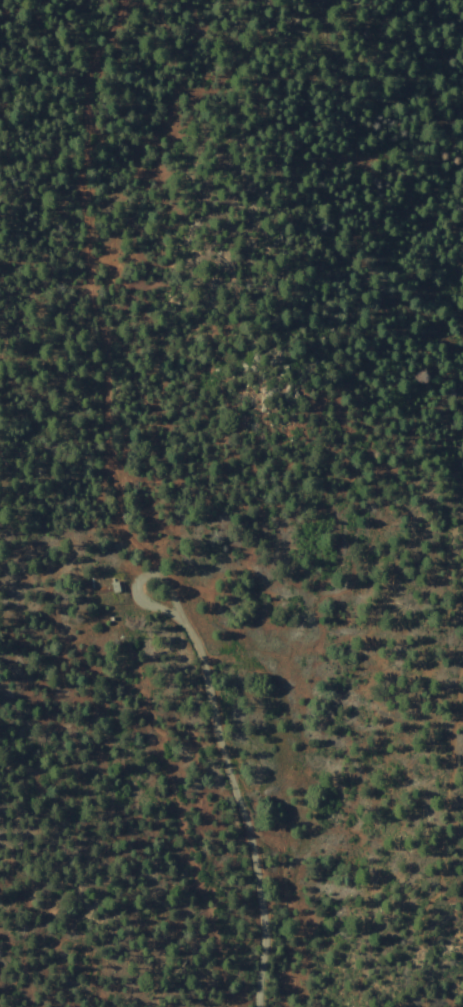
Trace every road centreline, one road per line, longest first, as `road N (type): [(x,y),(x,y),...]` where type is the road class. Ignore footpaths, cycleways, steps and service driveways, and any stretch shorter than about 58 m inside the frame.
road 1 (track): [(260,1006),(255,827),(209,699),(119,522),(87,321)]
road 2 (track): [(94,283),(82,187),(85,70),(123,0)]

